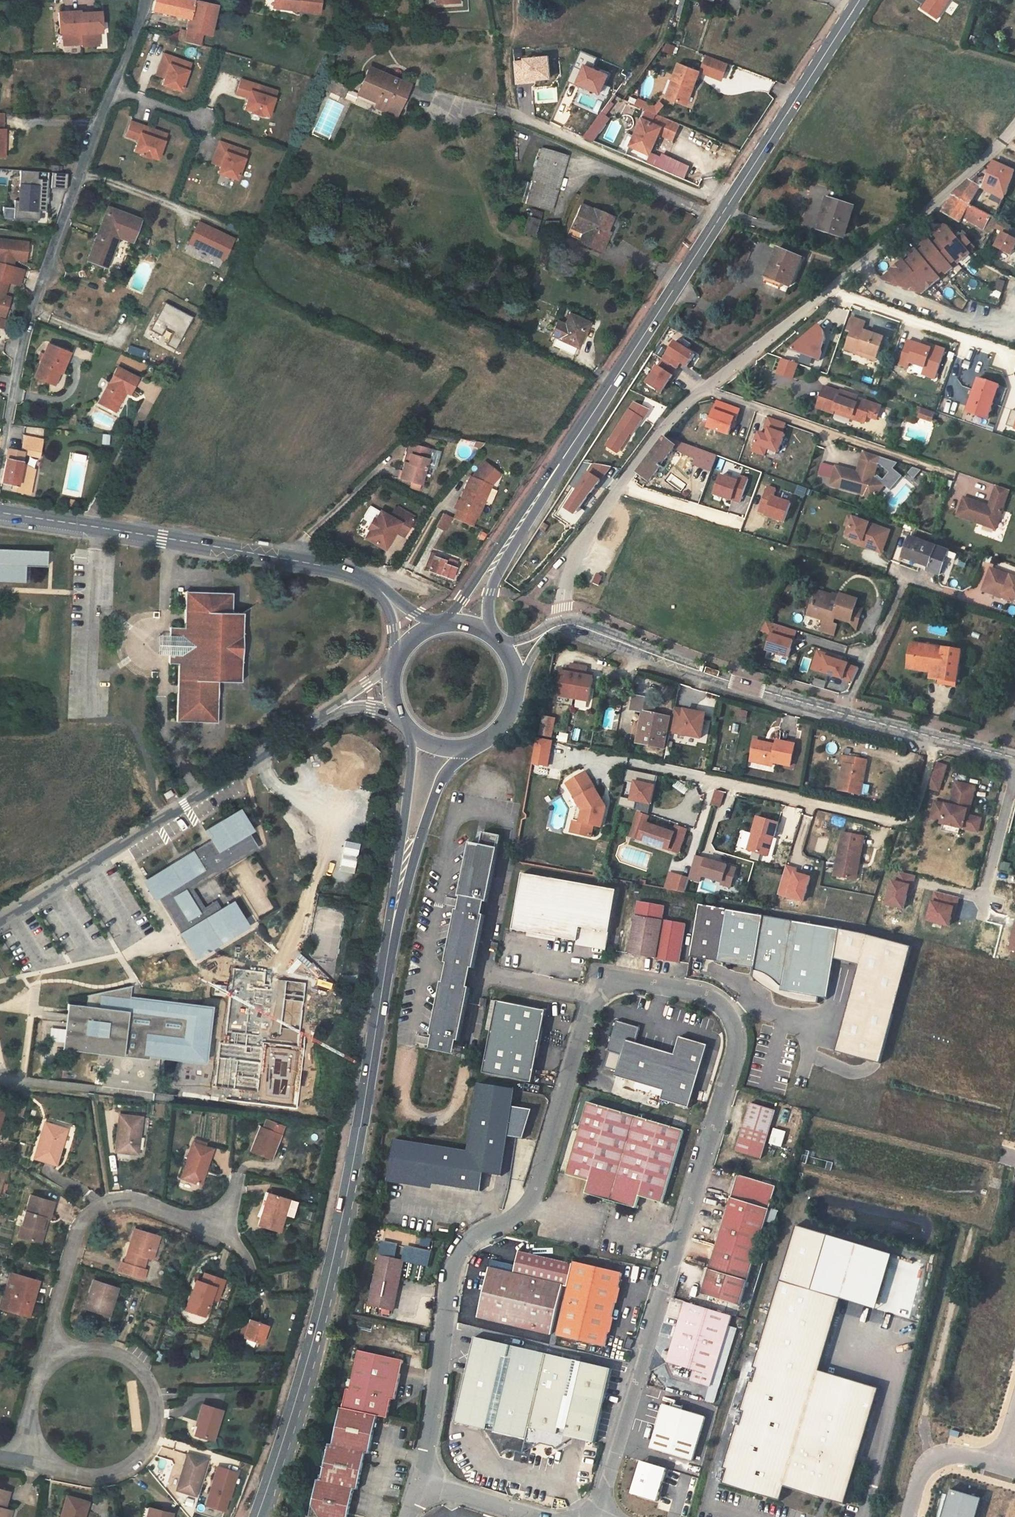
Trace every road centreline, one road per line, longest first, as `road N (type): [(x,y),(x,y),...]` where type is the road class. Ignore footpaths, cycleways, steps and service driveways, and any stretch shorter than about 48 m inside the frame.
road 1 (residential): [(420,1480),(455,1260),(467,1243),(529,1202),(590,995),(625,982),(687,992),(729,1011),(735,1052),(595,1516)]
road 2 (primary): [(405,863),(337,1239),(261,1505)]
road 3 (residential): [(0,921),(333,712)]
road 4 (unclassified): [(565,624),(746,686),(939,738)]
road 5 (primary): [(0,512),(344,571),(380,589)]
road 6 (residential): [(112,90),(25,335),(0,461)]
road 7 (residential): [(939,738),(913,819),(901,824),(629,764)]
road 8 (secondary): [(726,207),(547,480)]
road 9 (residential): [(42,1463),(61,1476),(107,1480),(145,1455),(159,1411),(141,1369),(122,1354),(100,1347),(55,1356)]
road 10 (residential): [(55,1356),(51,1330),(65,1267),(100,1207),(150,1206),(223,1233)]
road 11 (unclassified): [(827,289),(664,429),(619,485)]
road 12 (secondary): [(862,0),(726,207)]
road 13 (unclassified): [(1014,128),(827,289)]
road 14 (residential): [(500,109),(726,207)]
road 15 (residential): [(827,289),(1006,352),(1009,365)]
road 16 (secondary): [(547,480),(442,622)]
road 17 (secondary): [(492,635),(488,593),(547,480)]
road 18 (unclassified): [(565,624),(561,606),(579,547),(619,485)]
road 19 (residential): [(1008,1469),(962,1455),(944,1459),(922,1481),(912,1516)]
road 20 (residential): [(545,1516),(420,1480)]
road 21 (primary): [(409,737),(405,863)]
road 22 (primary): [(405,863),(460,752)]
road 23 (residential): [(55,1356),(39,1369),(23,1406),(23,1427),(42,1463)]

